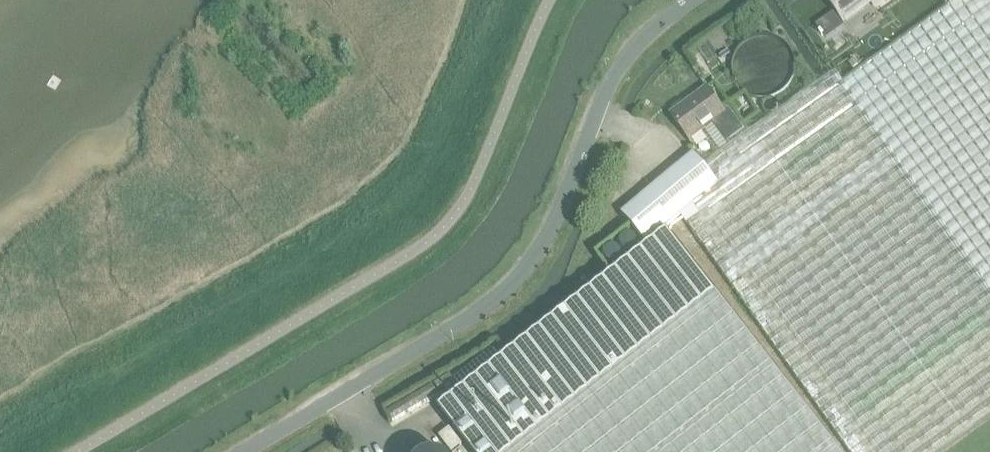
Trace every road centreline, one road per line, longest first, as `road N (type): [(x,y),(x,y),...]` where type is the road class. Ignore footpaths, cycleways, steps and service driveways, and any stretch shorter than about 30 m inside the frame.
road 1 (unclassified): [(254,451),(498,305),(529,274),(614,77),(635,48),(693,0)]

